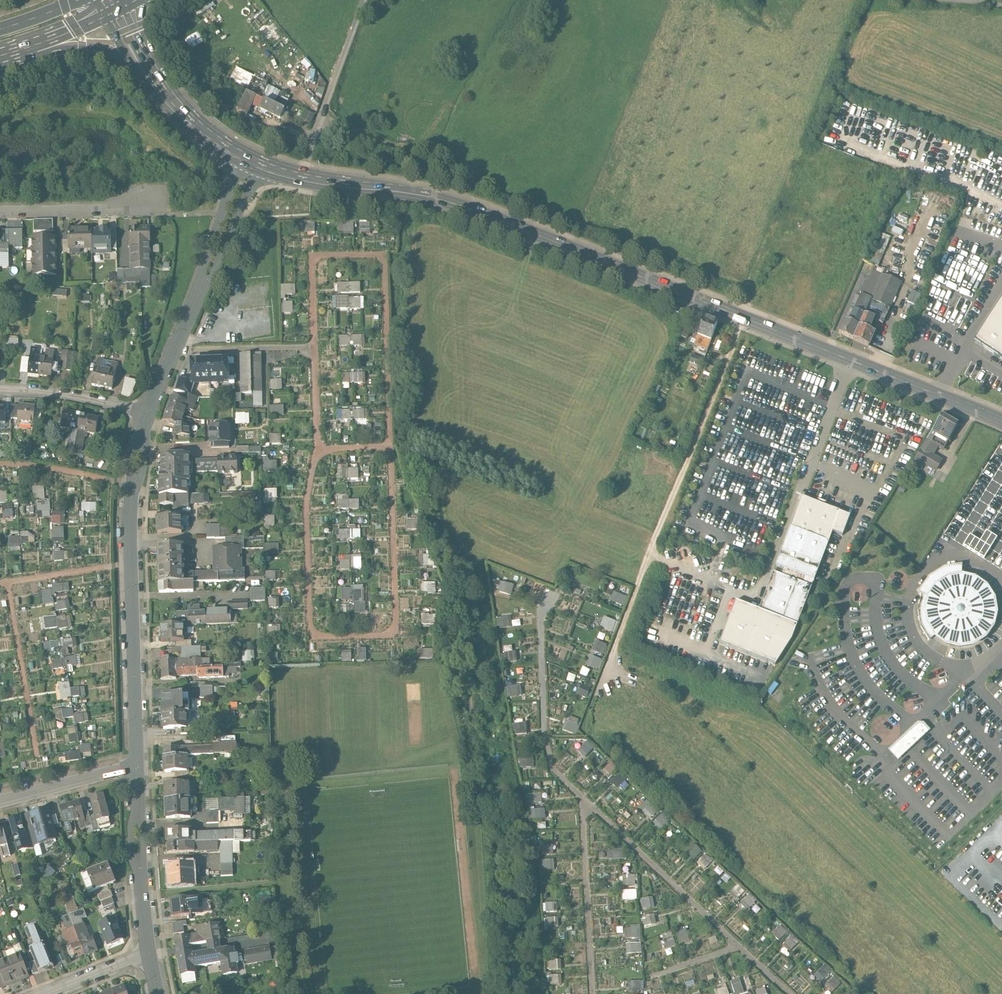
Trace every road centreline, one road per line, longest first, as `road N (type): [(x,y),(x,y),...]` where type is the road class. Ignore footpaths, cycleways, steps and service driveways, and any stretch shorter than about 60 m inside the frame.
road 1 (tertiary): [(263,168),(464,205),(1001,421)]
road 2 (tertiary): [(148,413),(132,484),(137,764)]
road 3 (track): [(322,116),(378,141),(417,147),(519,0)]
road 4 (tertiary): [(137,764),(147,953)]
road 5 (residential): [(148,413),(0,391)]
road 6 (tertiary): [(239,155),(199,292)]
road 7 (residential): [(0,801),(137,764)]
road 8 (residential): [(0,210),(141,200)]
road 9 (tertiary): [(199,292),(263,168)]
road 10 (tertiary): [(199,292),(148,413)]
road 11 (tertiary): [(148,68),(188,119),(239,155)]

